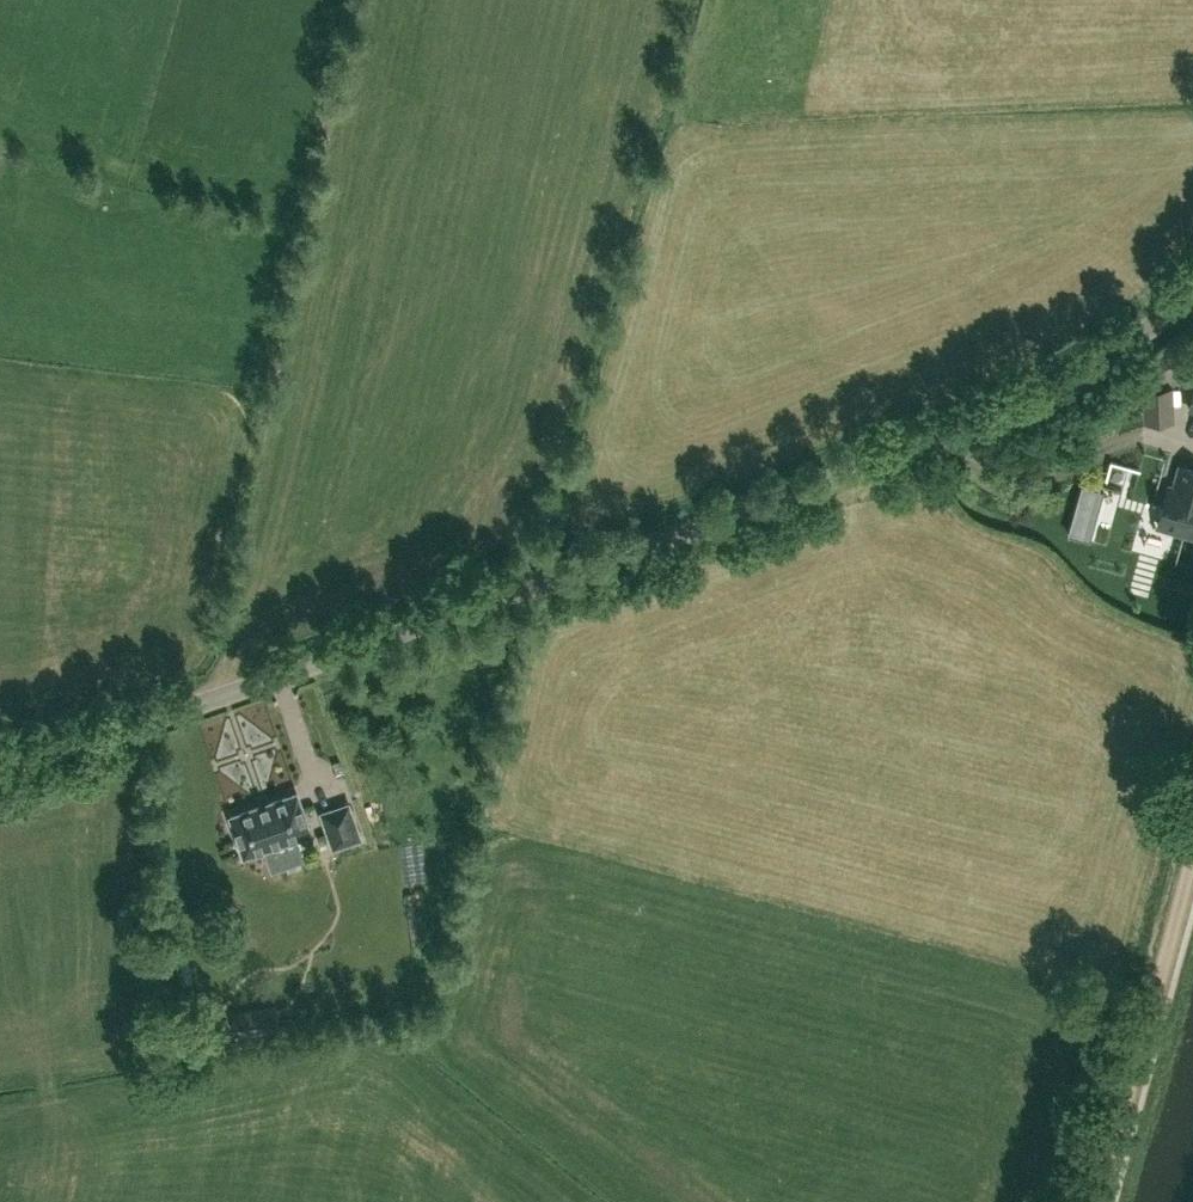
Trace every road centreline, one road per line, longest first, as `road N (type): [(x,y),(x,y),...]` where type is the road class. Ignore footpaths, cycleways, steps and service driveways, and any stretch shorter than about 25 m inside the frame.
road 1 (unclassified): [(0,765),(139,726),(847,479),(1065,384),(1192,304)]
road 2 (track): [(1102,1201),(1192,864)]

